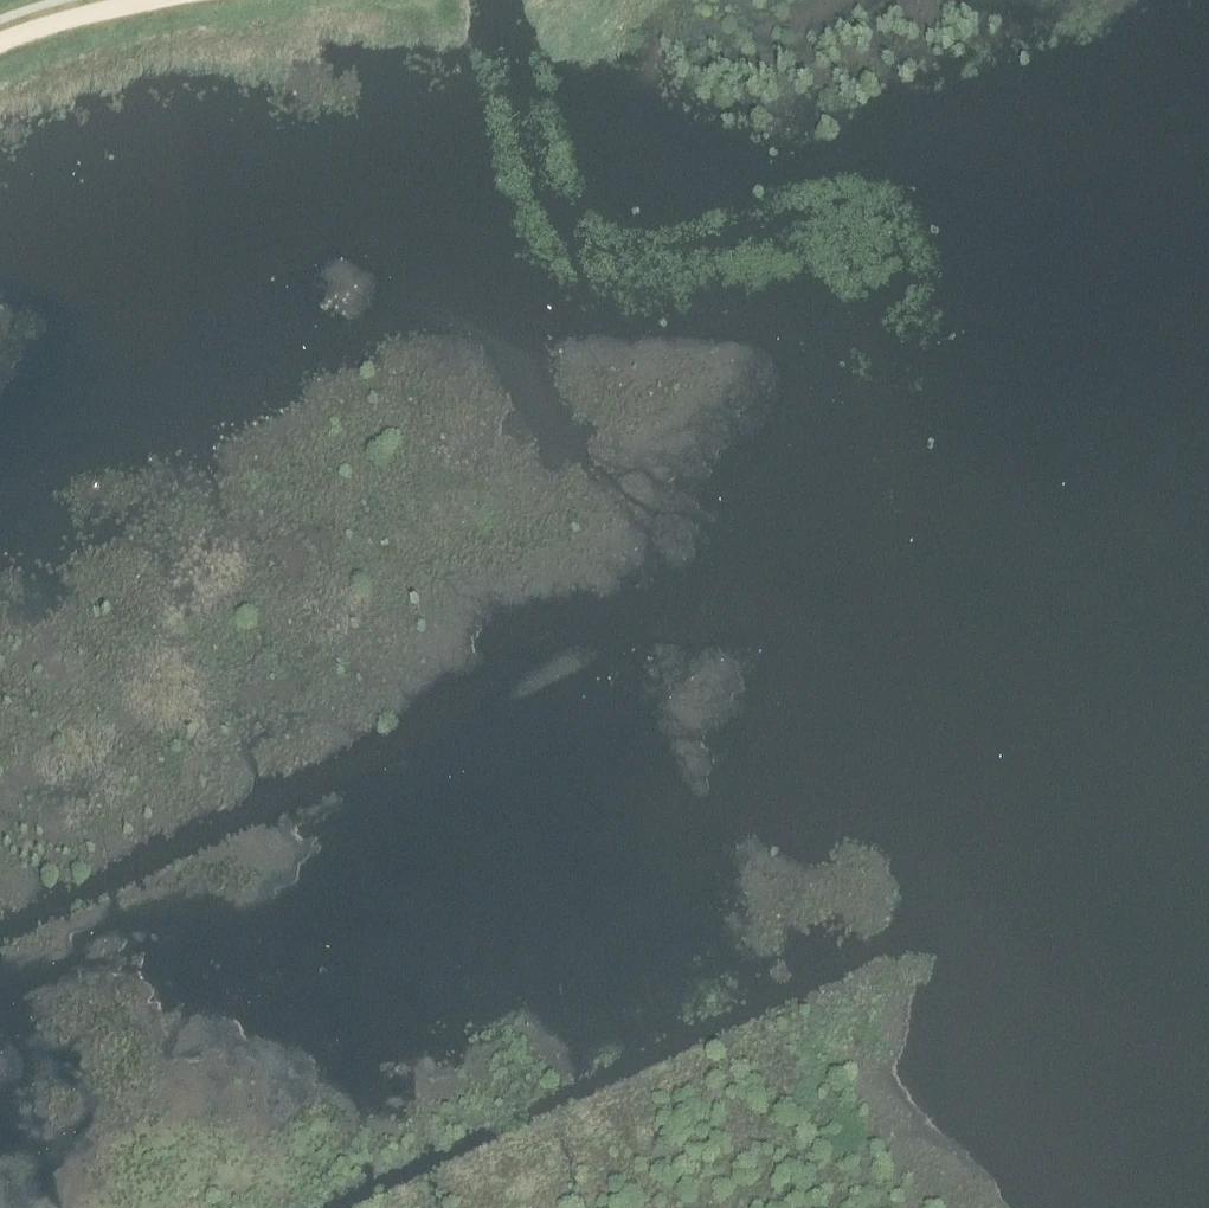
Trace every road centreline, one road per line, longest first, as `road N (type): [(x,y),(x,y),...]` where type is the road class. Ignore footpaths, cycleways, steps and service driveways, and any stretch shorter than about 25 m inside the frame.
road 1 (track): [(148,0),(0,42)]

